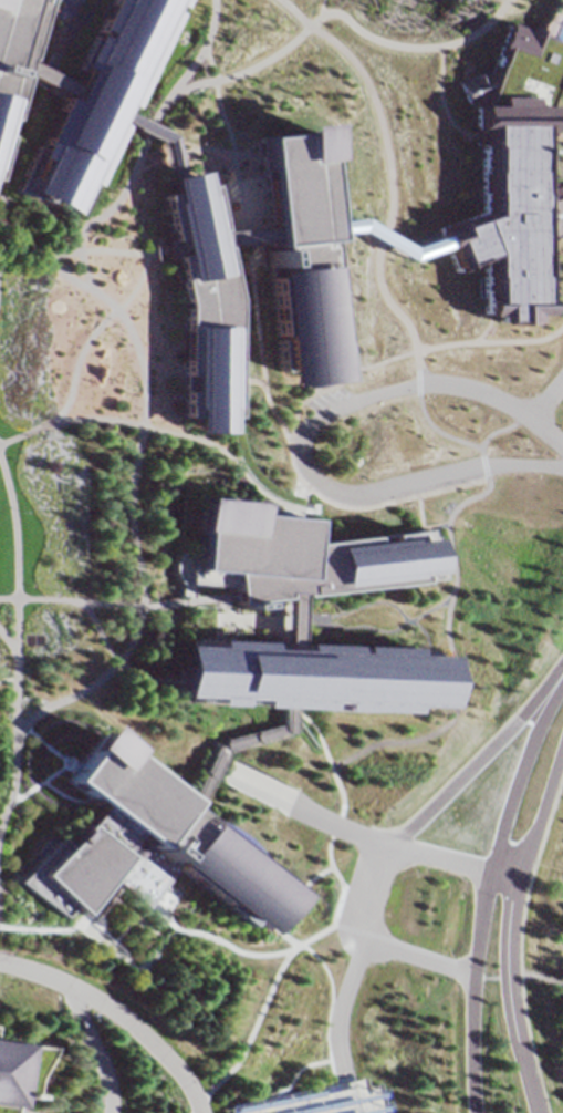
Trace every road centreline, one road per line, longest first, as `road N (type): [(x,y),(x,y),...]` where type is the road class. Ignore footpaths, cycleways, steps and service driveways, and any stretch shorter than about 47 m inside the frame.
road 1 (tertiary): [(491,868),(473,972),(475,1112)]
road 2 (tertiary): [(541,1112),(510,975),(521,873)]
road 3 (tertiary): [(562,683),(528,755),(491,868)]
road 4 (tertiary): [(521,873),(562,749)]

